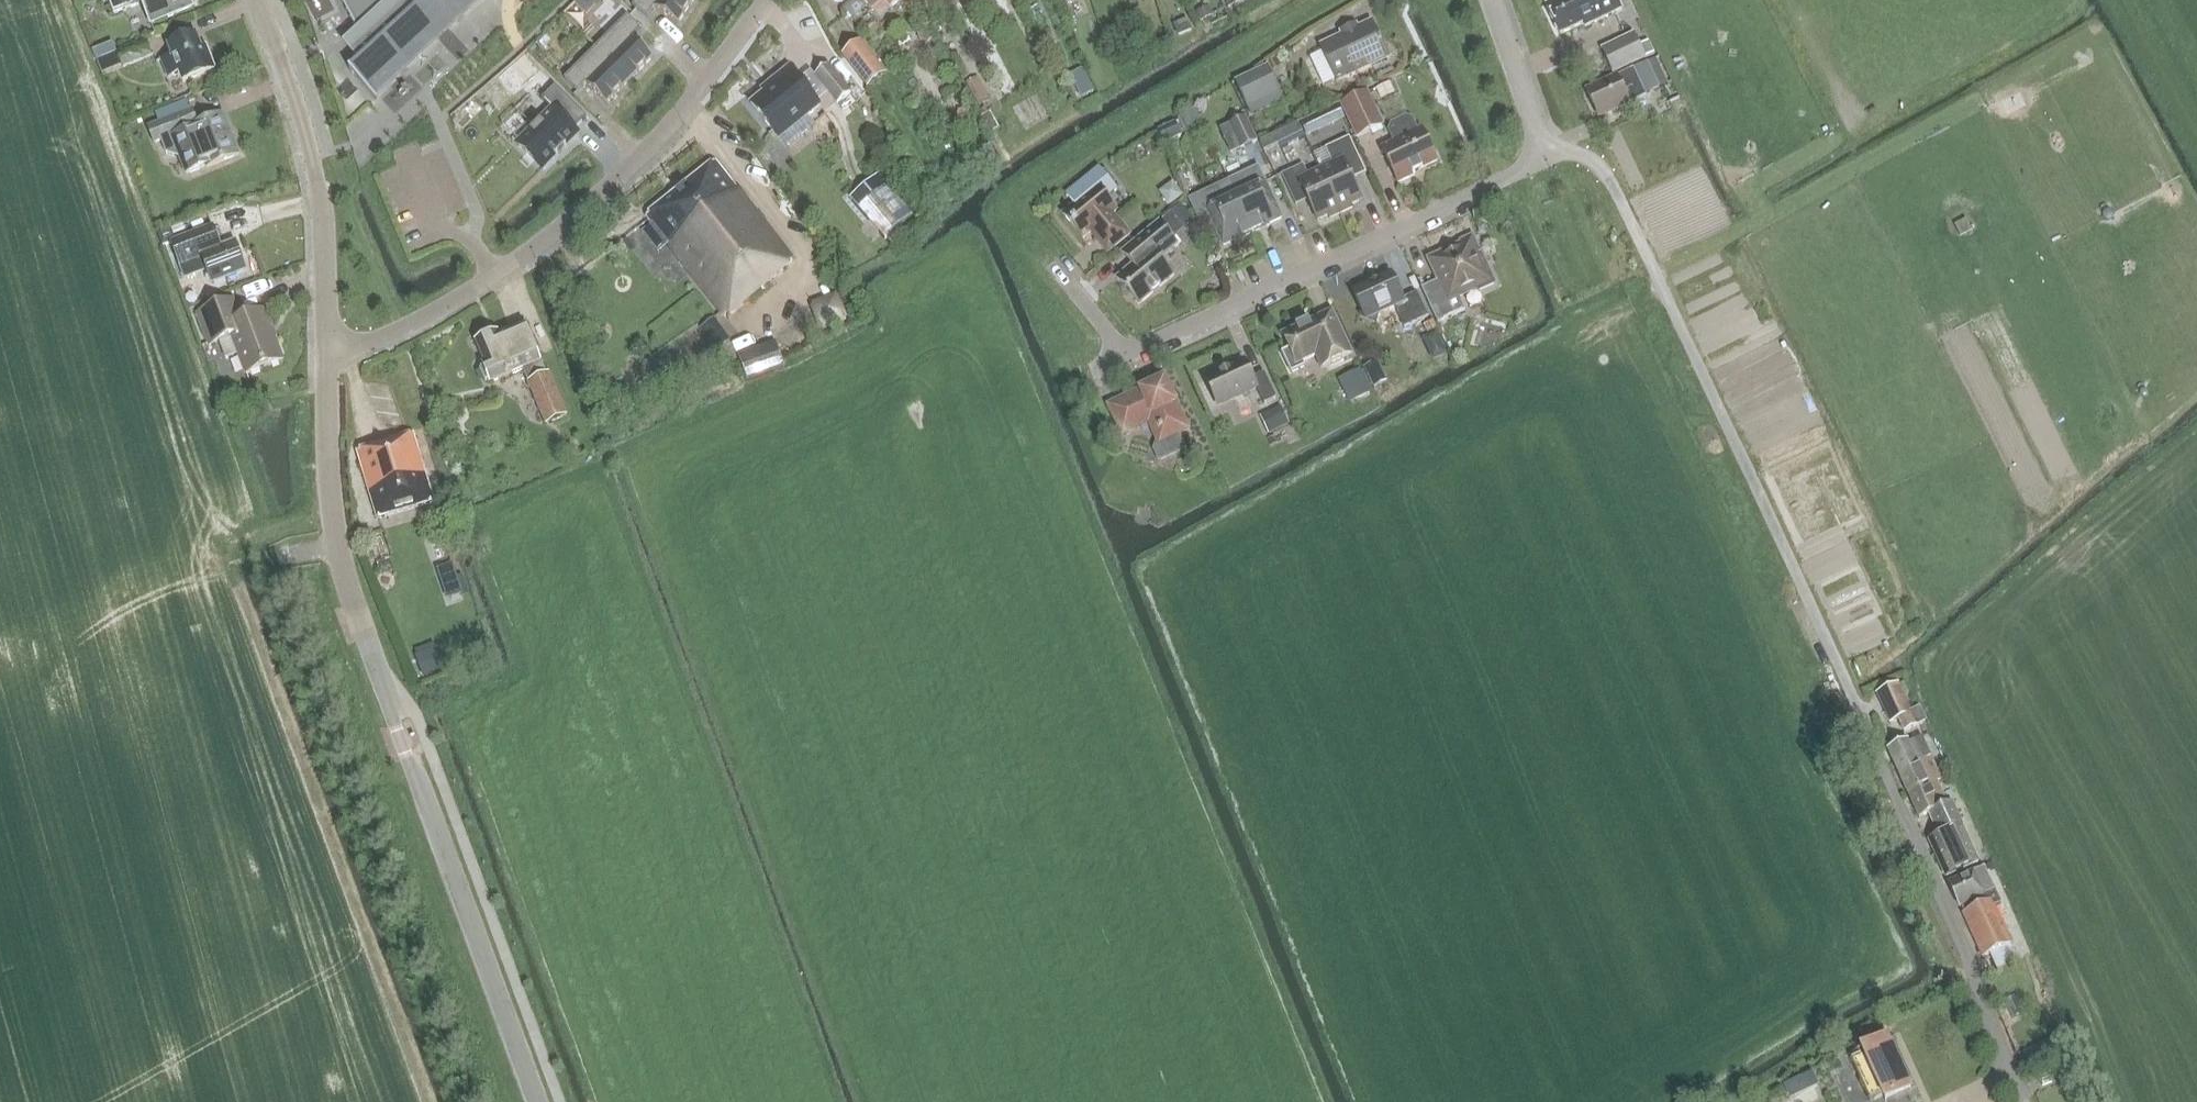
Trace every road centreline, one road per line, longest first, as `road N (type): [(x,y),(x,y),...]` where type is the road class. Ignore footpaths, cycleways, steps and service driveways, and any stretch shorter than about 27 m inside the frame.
road 1 (unclassified): [(2027,1099),(1692,347),(1606,173),(1576,152),(1543,154)]
road 2 (tertiary): [(538,1101),(345,589),(338,545)]
road 3 (residential): [(328,344),(375,338),(448,304),(556,229),(679,114),(766,0)]
road 4 (residential): [(1059,274),(1114,342),(1143,345),(1543,154)]
road 5 (tertiary): [(328,344),(319,183),(256,0)]
road 6 (tertiary): [(338,545),(327,481),(328,344)]
road 7 (residential): [(1543,154),(1491,0)]

